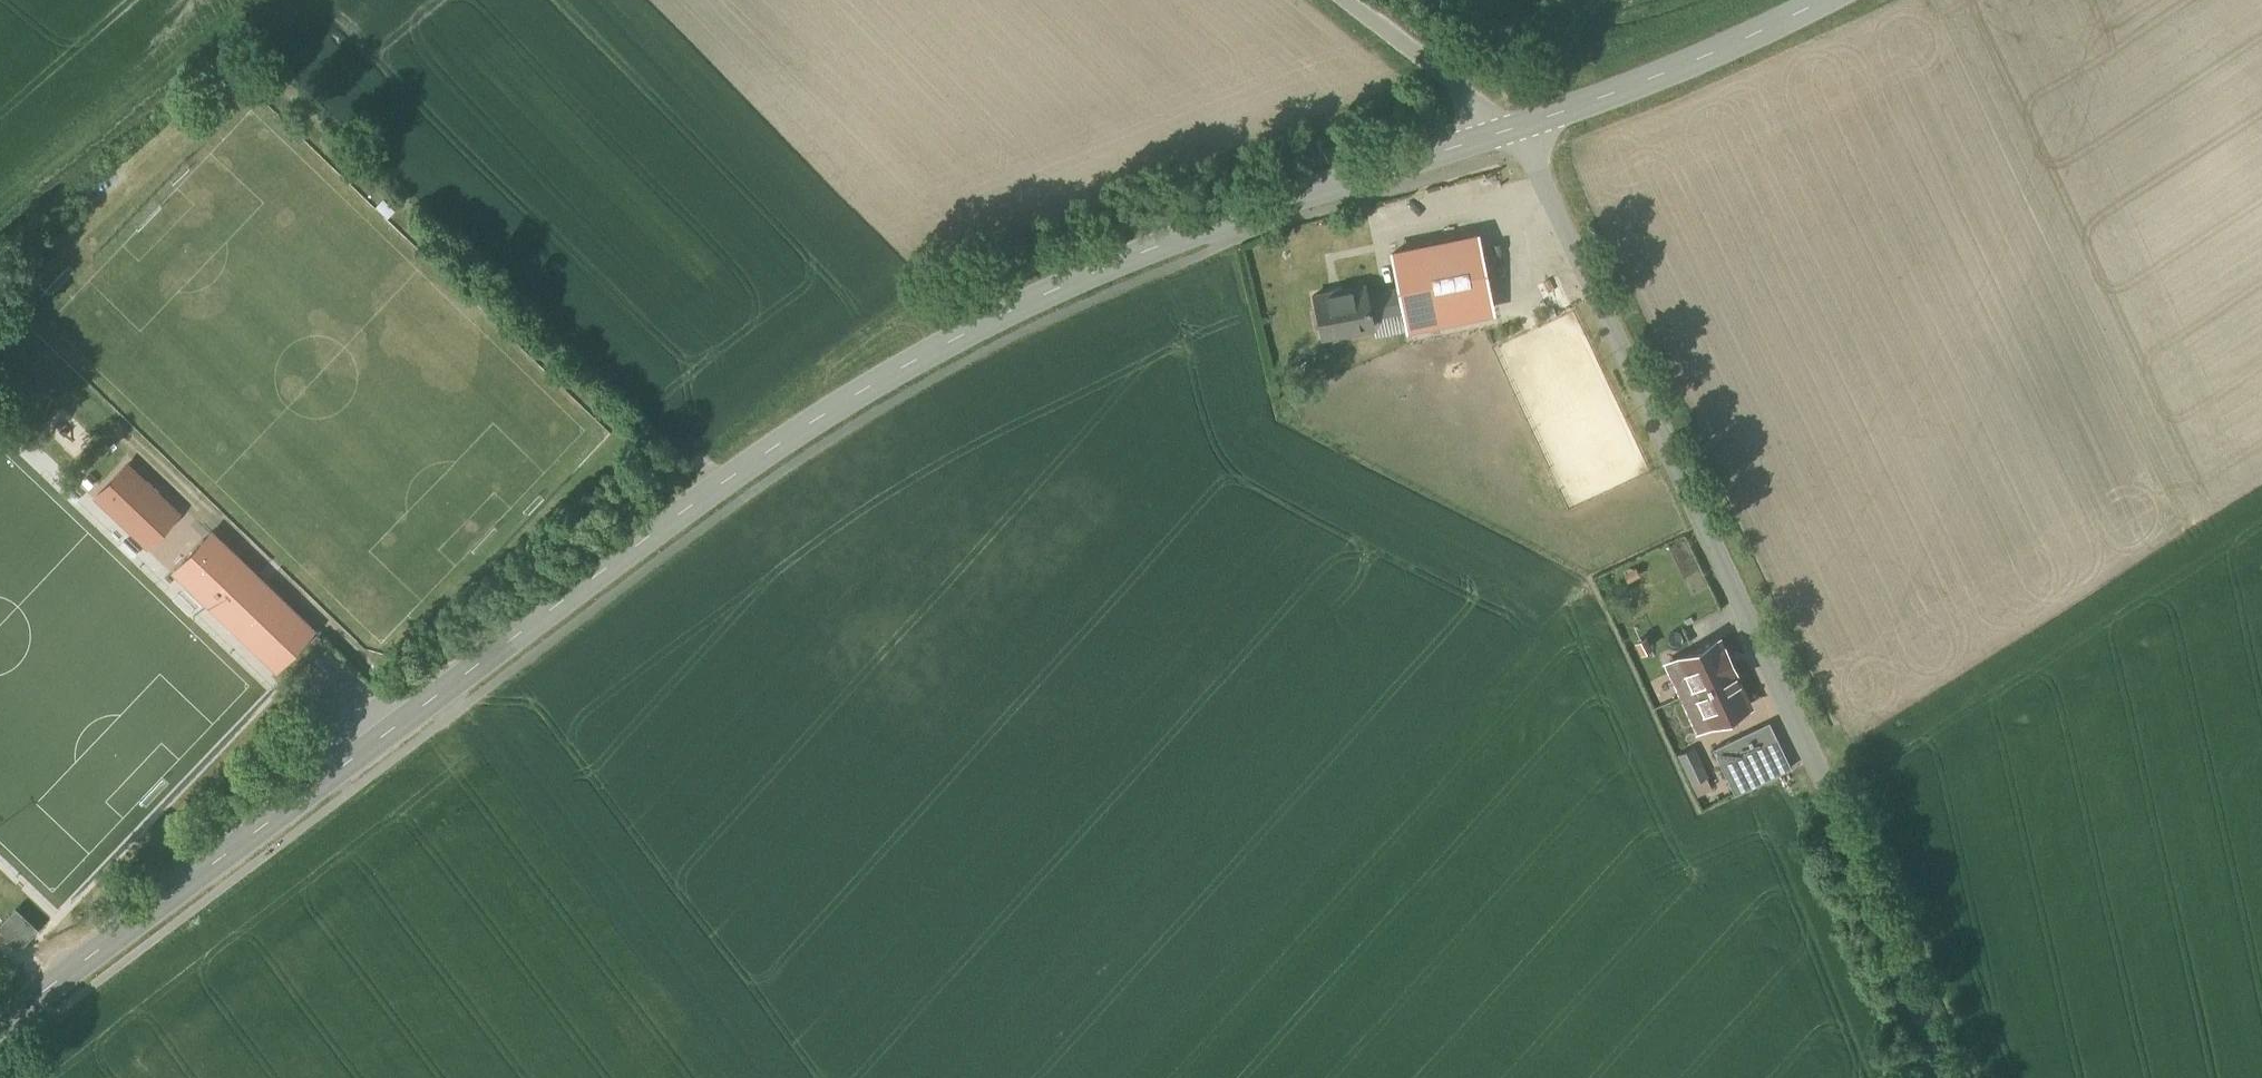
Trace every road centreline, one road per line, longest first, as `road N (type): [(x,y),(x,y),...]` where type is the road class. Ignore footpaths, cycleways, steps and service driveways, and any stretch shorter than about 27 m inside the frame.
road 1 (tertiary): [(1514,129),(1079,278),(844,400),(0,1023)]
road 2 (unclassified): [(1514,129),(1887,924),(1945,1077)]
road 3 (tertiary): [(1823,0),(1647,81),(1514,129)]
road 4 (unclassified): [(1350,0),(1514,129)]

